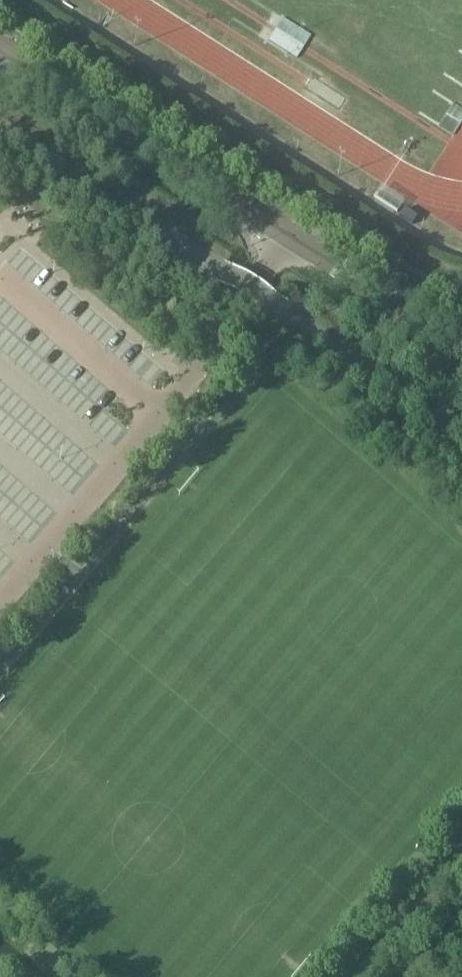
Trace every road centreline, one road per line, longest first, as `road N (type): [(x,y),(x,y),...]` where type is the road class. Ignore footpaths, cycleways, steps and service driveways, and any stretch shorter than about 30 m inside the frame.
road 1 (residential): [(461,345),(0,47)]

